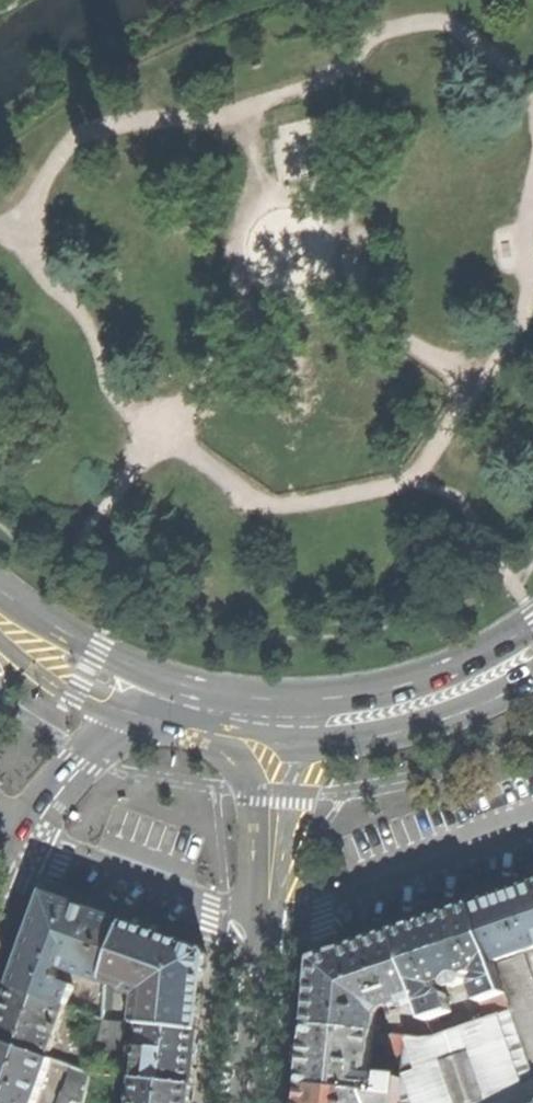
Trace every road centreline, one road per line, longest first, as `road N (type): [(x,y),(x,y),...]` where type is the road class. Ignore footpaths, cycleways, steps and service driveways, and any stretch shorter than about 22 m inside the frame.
road 1 (residential): [(532,833),(297,919),(259,910)]
road 2 (primary): [(273,719),(350,718),(409,705),(532,650)]
road 3 (residential): [(259,910),(212,900),(30,829)]
road 4 (residential): [(273,719),(296,801),(259,910)]
road 5 (residential): [(259,910),(242,1102)]
road 6 (secondary): [(30,829),(145,691)]
road 7 (primary): [(0,610),(90,668),(145,691)]
road 8 (primary): [(145,691),(213,712),(273,719)]

